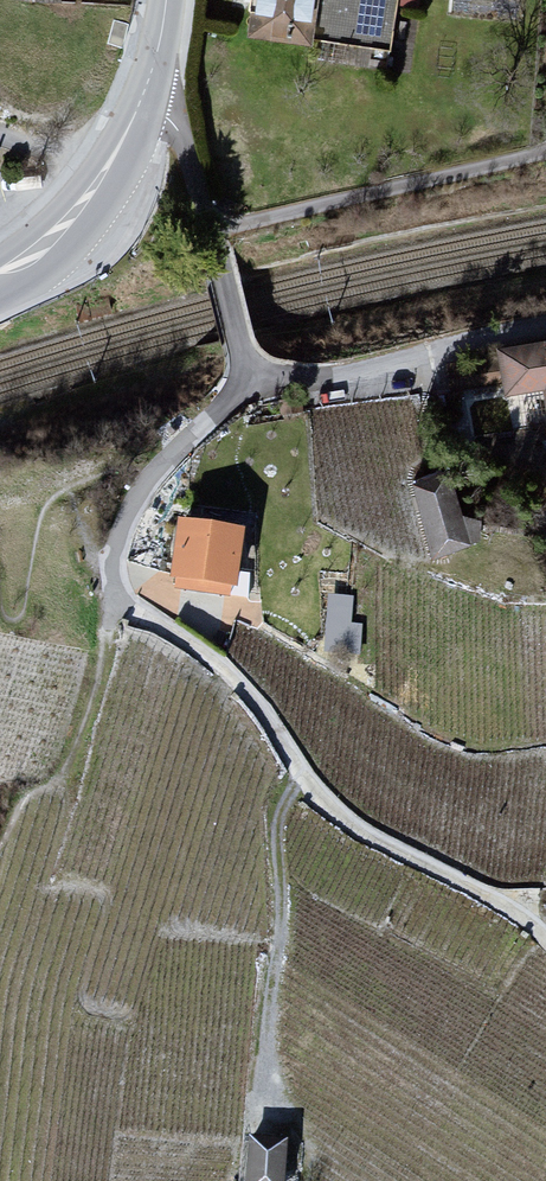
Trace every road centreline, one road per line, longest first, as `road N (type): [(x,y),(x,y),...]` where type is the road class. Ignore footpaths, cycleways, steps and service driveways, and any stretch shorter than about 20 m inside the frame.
road 1 (track): [(114,582),(254,698),(315,789),(350,820),(527,921),(545,940)]
road 2 (track): [(303,772),(277,823),(284,905),(259,1114)]
road 3 (residential): [(140,107),(168,118),(184,139),(251,387)]
road 4 (residential): [(251,387),(545,330)]
road 5 (residential): [(251,387),(155,472),(121,537),(114,582)]
road 6 (tertiary): [(0,281),(68,225),(140,107)]

